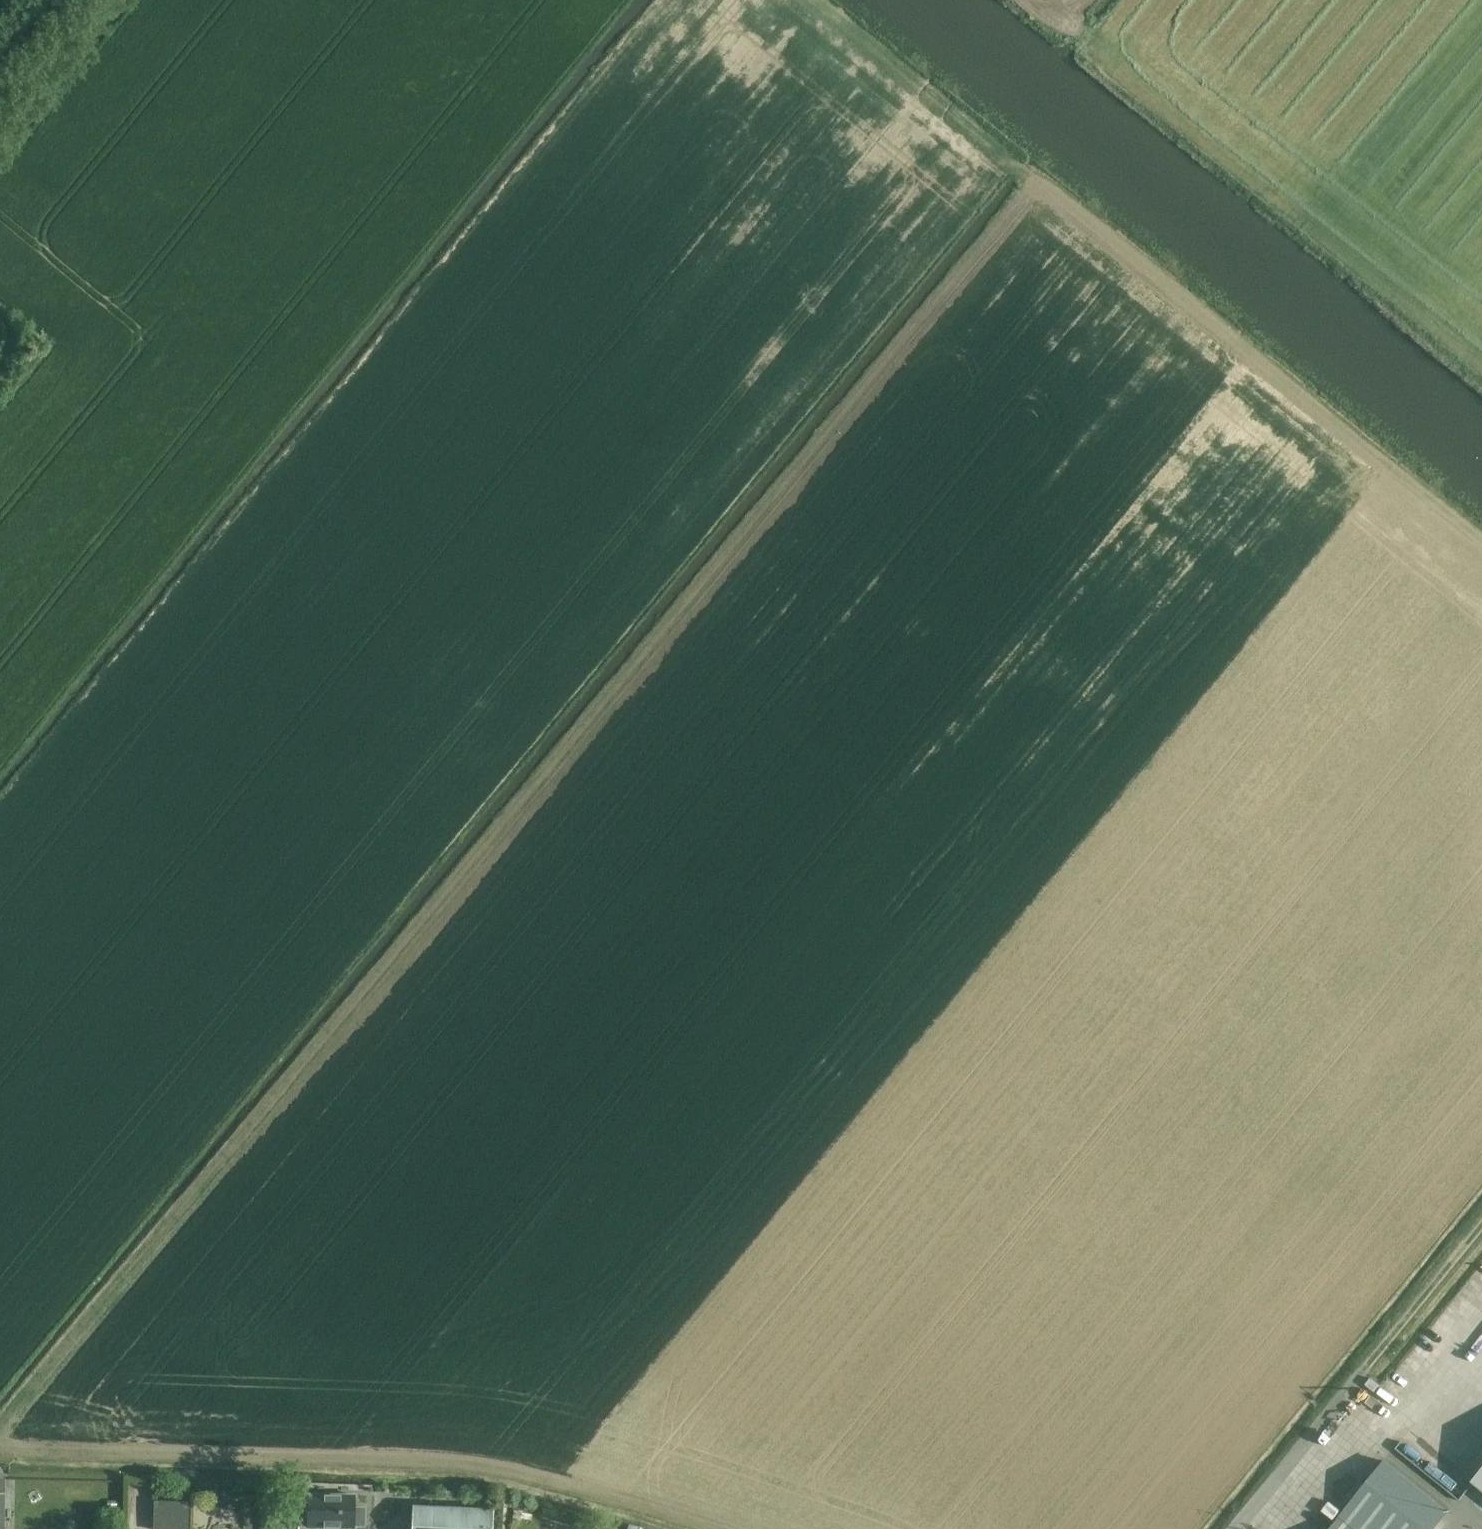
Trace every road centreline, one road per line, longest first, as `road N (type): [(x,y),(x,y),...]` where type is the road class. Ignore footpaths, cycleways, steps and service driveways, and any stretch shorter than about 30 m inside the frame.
road 1 (track): [(1481,1222),(1357,1375)]

